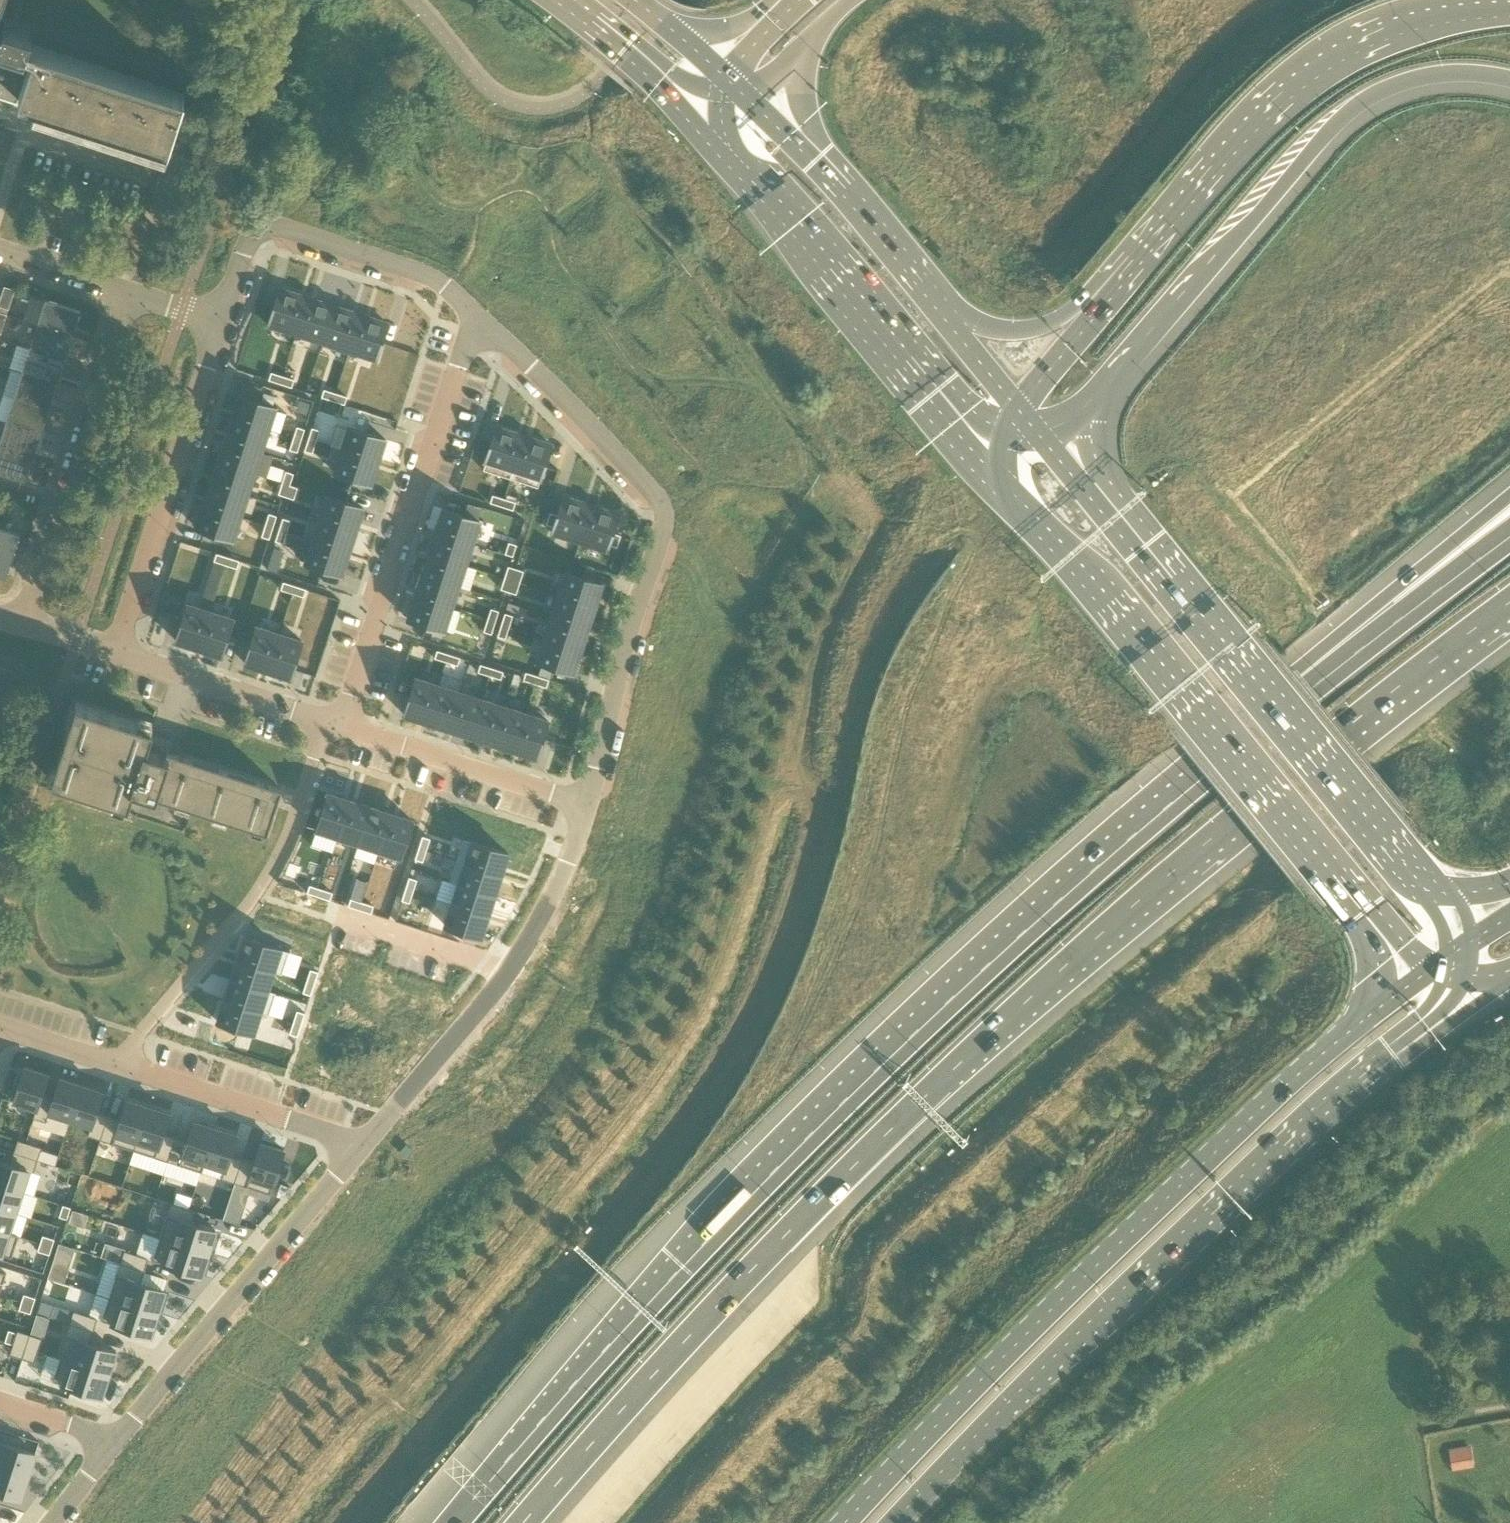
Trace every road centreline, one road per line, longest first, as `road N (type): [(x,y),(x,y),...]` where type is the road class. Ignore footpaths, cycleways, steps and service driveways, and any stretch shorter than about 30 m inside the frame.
road 1 (motorway): [(527,1522),(678,1351),(941,1081),(1158,886),(1377,703),(1509,604)]
road 2 (motorway): [(1309,691),(943,1003),(730,1215),(453,1522)]
road 3 (primary): [(1419,978),(1245,1125),(846,1522)]
road 4 (primary): [(895,1522),(1011,1397),(1313,1106),(1464,990)]
road 5 (primary): [(978,455),(1094,578),(1419,978)]
road 6 (primary): [(1457,951),(1086,492)]
road 7 (residential): [(475,315),(665,511),(587,805)]
road 8 (motorway): [(1094,396),(1352,108),(1429,76),(1509,80)]
road 9 (motorway): [(1509,8),(1378,33),(1290,87),(1097,309)]
road 10 (secondary): [(690,121),(978,455)]
road 11 (residential): [(343,727),(475,315)]
road 12 (residential): [(587,805),(558,886),(515,962),(364,1145)]
road 13 (residential): [(328,722),(299,818),(270,876),(121,1066)]
road 14 (residential): [(364,1145),(119,1439)]
road 15 (residential): [(20,623),(127,294)]
road 16 (residential): [(219,325),(115,653)]
road 17 (secondary): [(937,309),(849,199),(751,99)]
road 18 (motorway): [(1509,500),(1309,691)]
road 19 (residential): [(245,247),(259,231),(280,228),(432,280),(475,315)]
road 20 (residential): [(343,727),(587,805)]
road 21 (residential): [(121,1066),(364,1145)]
road 22 (motorway): [(1509,545),(1309,691)]
road 23 (residential): [(115,653),(328,722)]
road 24 (secondary): [(554,0),(622,50),(690,121)]
road 25 (motorway): [(1097,309),(1022,330),(937,309)]
road 26 (secondary): [(751,99),(854,0)]
road 27 (residential): [(127,294),(0,250)]
road 28 (secondary): [(1018,408),(937,309)]
road 29 (residential): [(0,1026),(121,1066)]
road 30 (motorway): [(1097,309),(1018,408)]
road 31 (residential): [(119,1439),(0,1401)]

